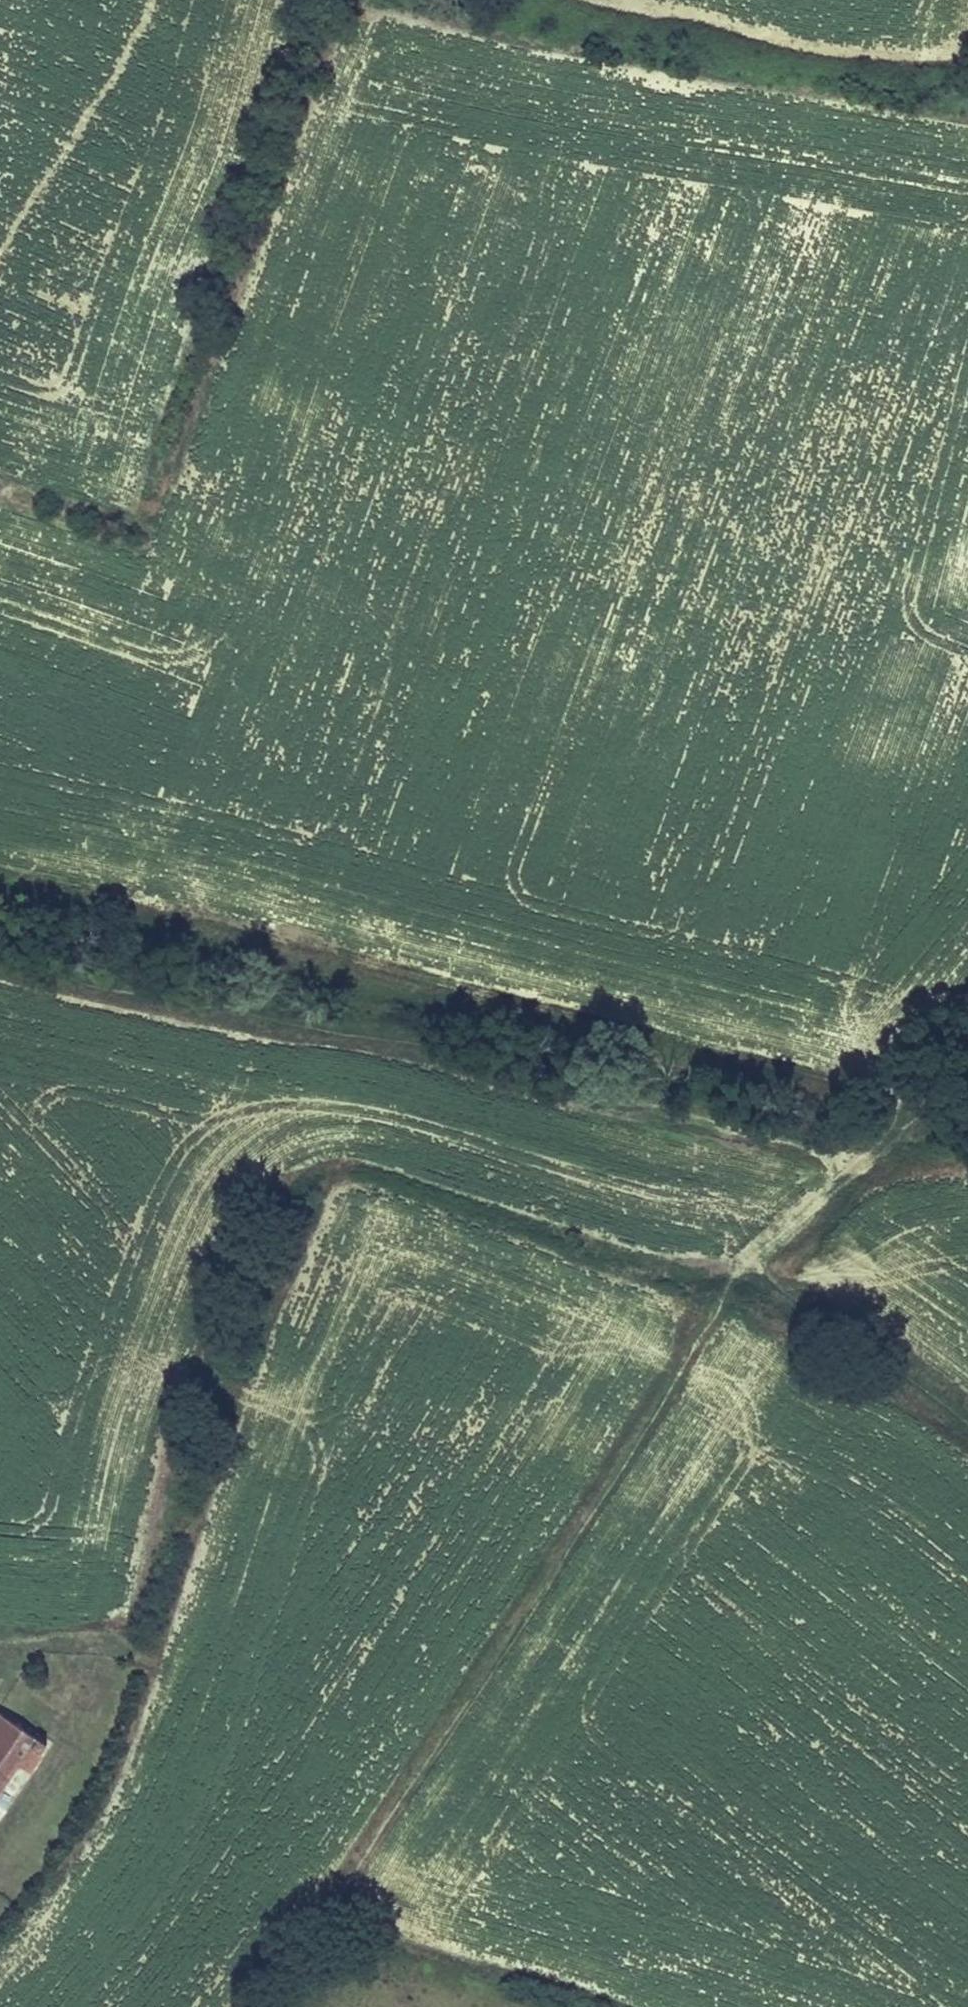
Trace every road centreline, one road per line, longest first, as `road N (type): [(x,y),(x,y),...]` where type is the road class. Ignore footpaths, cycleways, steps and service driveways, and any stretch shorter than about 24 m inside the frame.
road 1 (track): [(330,1903),(741,1265)]
road 2 (track): [(967,1426),(741,1265)]
road 3 (track): [(741,1265),(795,1227),(847,1167)]

